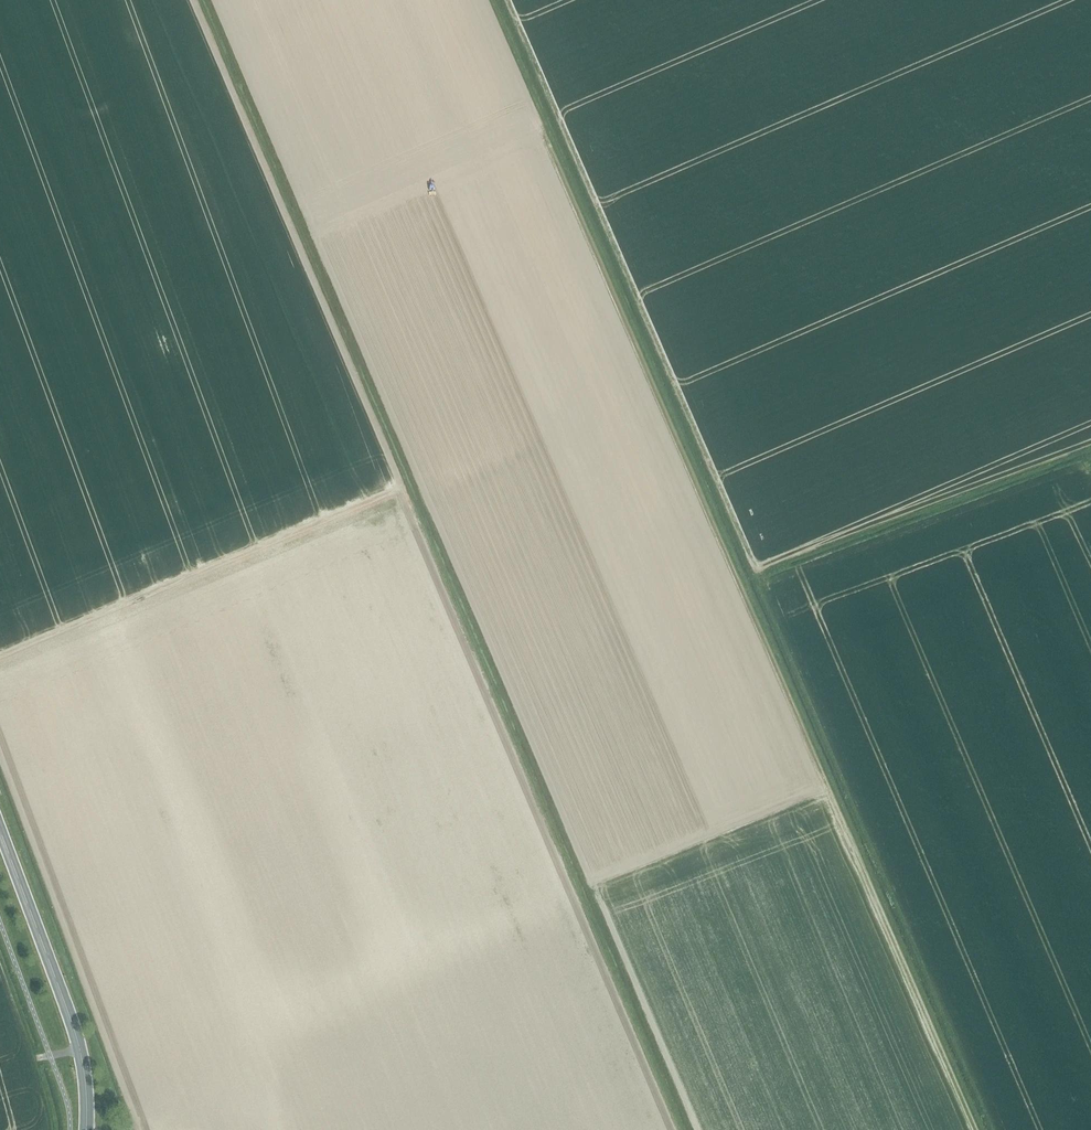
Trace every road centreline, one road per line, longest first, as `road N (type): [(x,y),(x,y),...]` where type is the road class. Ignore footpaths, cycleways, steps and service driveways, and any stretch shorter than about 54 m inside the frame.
road 1 (primary): [(85,1129),(77,1037),(0,831)]

